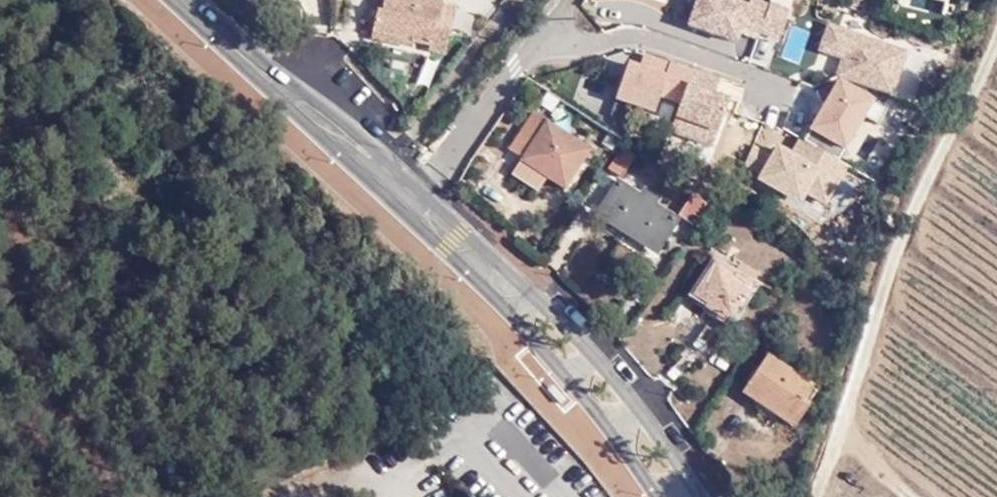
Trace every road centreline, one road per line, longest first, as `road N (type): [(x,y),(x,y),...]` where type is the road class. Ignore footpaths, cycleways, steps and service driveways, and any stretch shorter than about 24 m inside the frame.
road 1 (residential): [(814,496),(898,245),(996,45)]
road 2 (tertiary): [(707,496),(627,371),(383,163)]
road 3 (tertiary): [(366,178),(510,316),(590,406),(654,496)]
road 4 (residential): [(383,163),(516,0)]
road 5 (tertiary): [(182,0),(287,92)]

